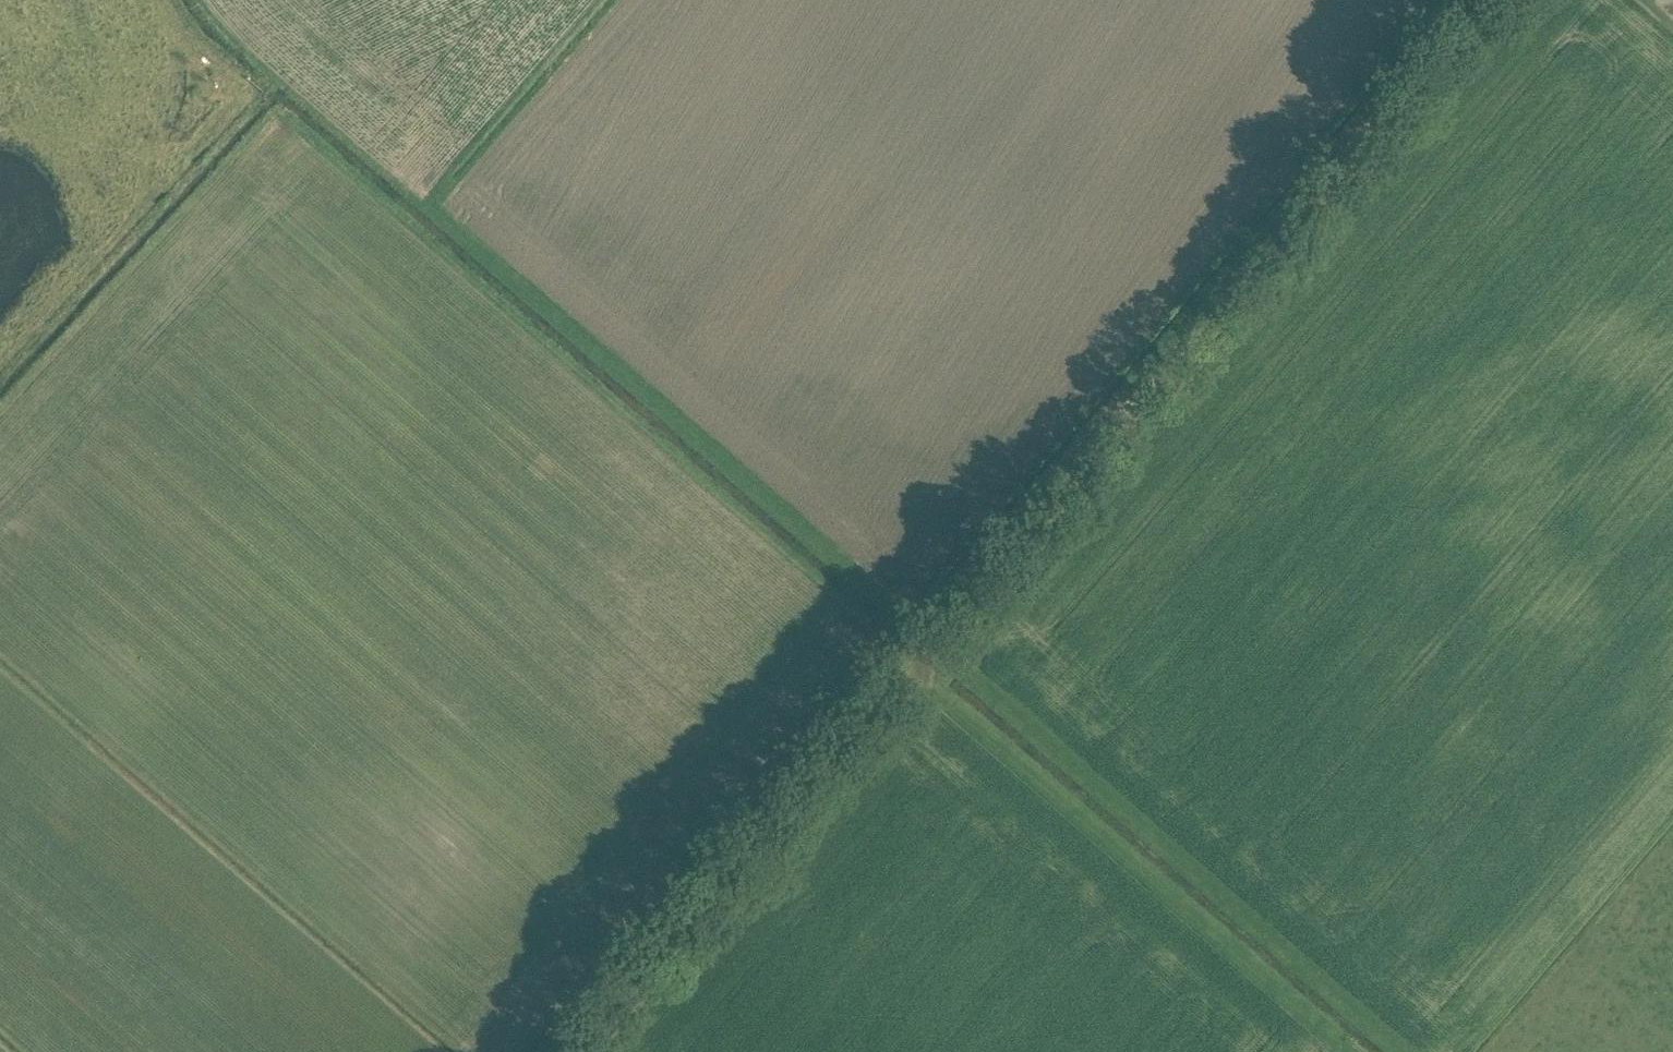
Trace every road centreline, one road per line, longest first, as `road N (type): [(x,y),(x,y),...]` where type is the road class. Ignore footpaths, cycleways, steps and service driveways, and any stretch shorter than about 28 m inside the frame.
road 1 (track): [(564,1051),(1484,0)]

